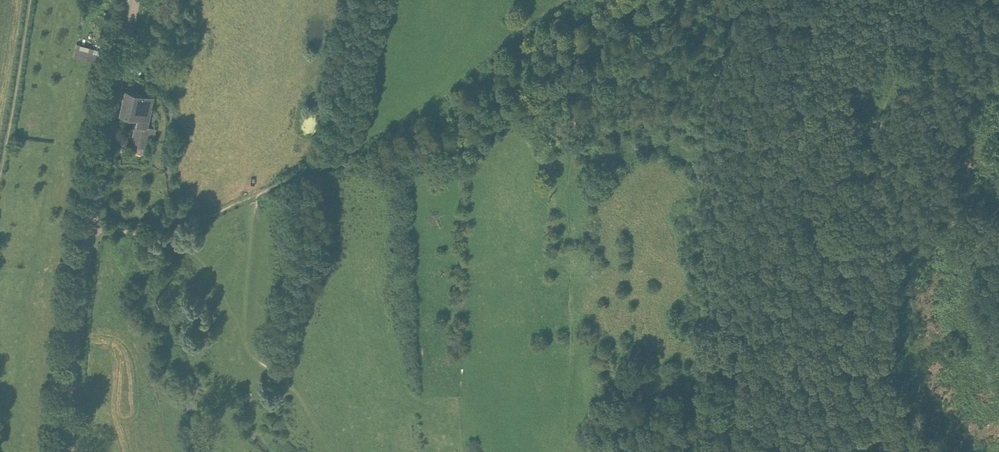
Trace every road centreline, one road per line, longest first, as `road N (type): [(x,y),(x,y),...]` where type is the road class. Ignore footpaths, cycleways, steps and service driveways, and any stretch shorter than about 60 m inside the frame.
road 1 (tertiary): [(67,451),(83,262),(132,0)]
road 2 (track): [(670,0),(592,91),(570,104),(517,110),(419,159),(333,165)]
road 3 (track): [(89,225),(149,235),(255,197)]
road 4 (track): [(28,0),(0,167)]

